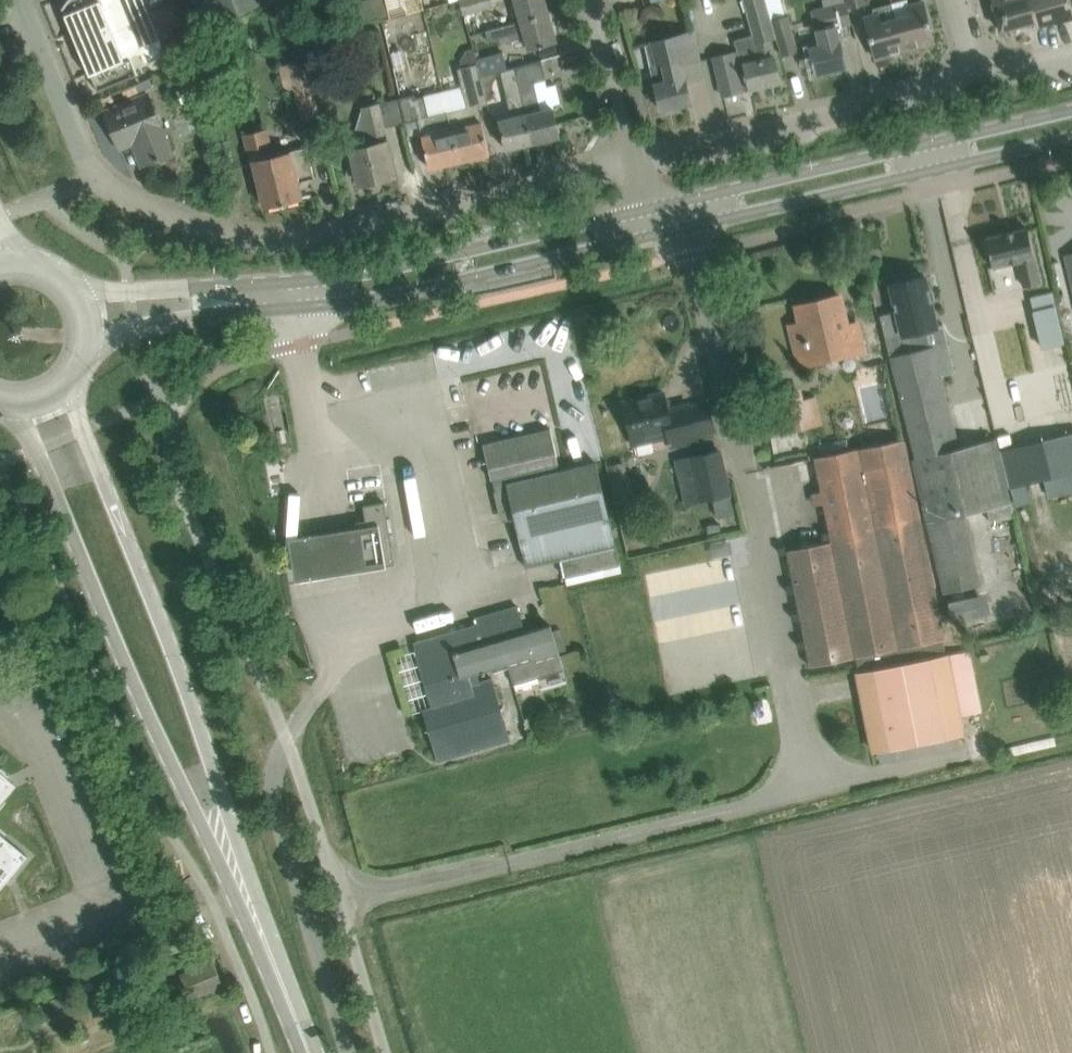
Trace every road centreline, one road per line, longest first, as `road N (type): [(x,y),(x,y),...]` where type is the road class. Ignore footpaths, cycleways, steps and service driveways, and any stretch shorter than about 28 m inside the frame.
road 1 (residential): [(96,175),(123,197),(246,240),(278,242),(636,161)]
road 2 (unclassified): [(286,739),(169,450),(206,377),(301,344),(296,305)]
road 3 (primary): [(230,856),(204,735),(69,376)]
road 4 (primary): [(15,400),(151,725),(230,856)]
road 5 (primary): [(1071,109),(656,205)]
road 6 (primary): [(676,229),(1071,138)]
road 7 (primary): [(296,305),(362,300),(676,229)]
road 8 (primary): [(656,205),(352,276),(289,281)]
road 9 (residential): [(636,161),(943,86),(970,60)]
road 10 (unclassified): [(386,1052),(286,739)]
road 11 (unclassified): [(350,1052),(271,811),(272,772),(286,739)]
road 12 (primary): [(289,281),(73,293)]
road 13 (primary): [(85,336),(296,305)]
road 14 (primary): [(308,1052),(230,856)]
road 15 (residential): [(96,175),(20,0)]
road 16 (residential): [(636,161),(590,0)]

